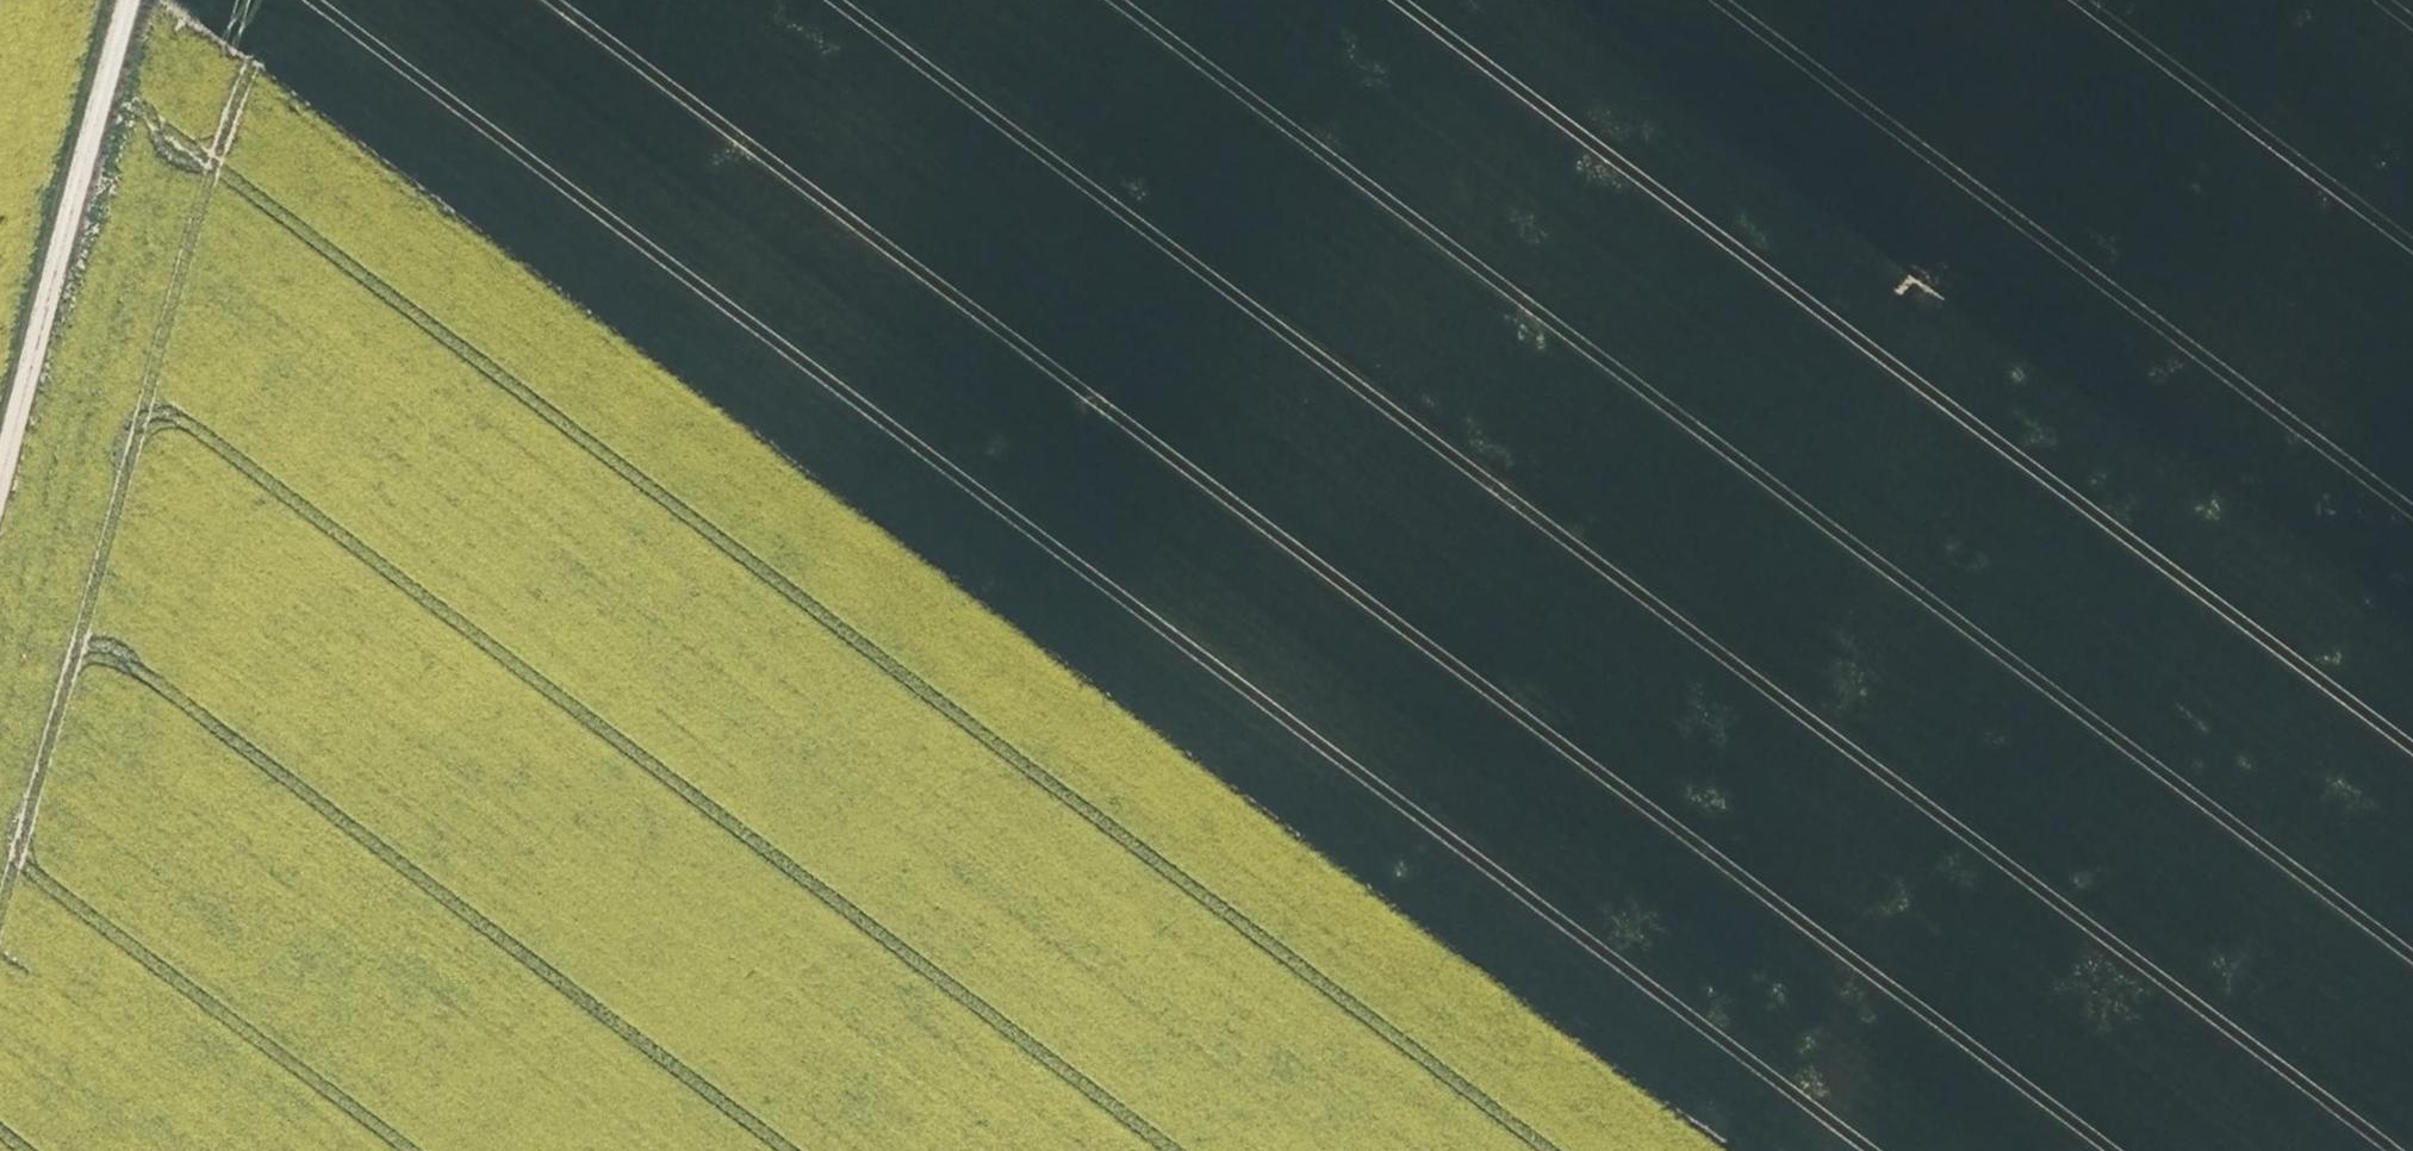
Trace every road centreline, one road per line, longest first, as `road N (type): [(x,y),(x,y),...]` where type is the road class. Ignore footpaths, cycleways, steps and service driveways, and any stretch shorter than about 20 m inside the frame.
road 1 (track): [(131,0),(0,469)]

